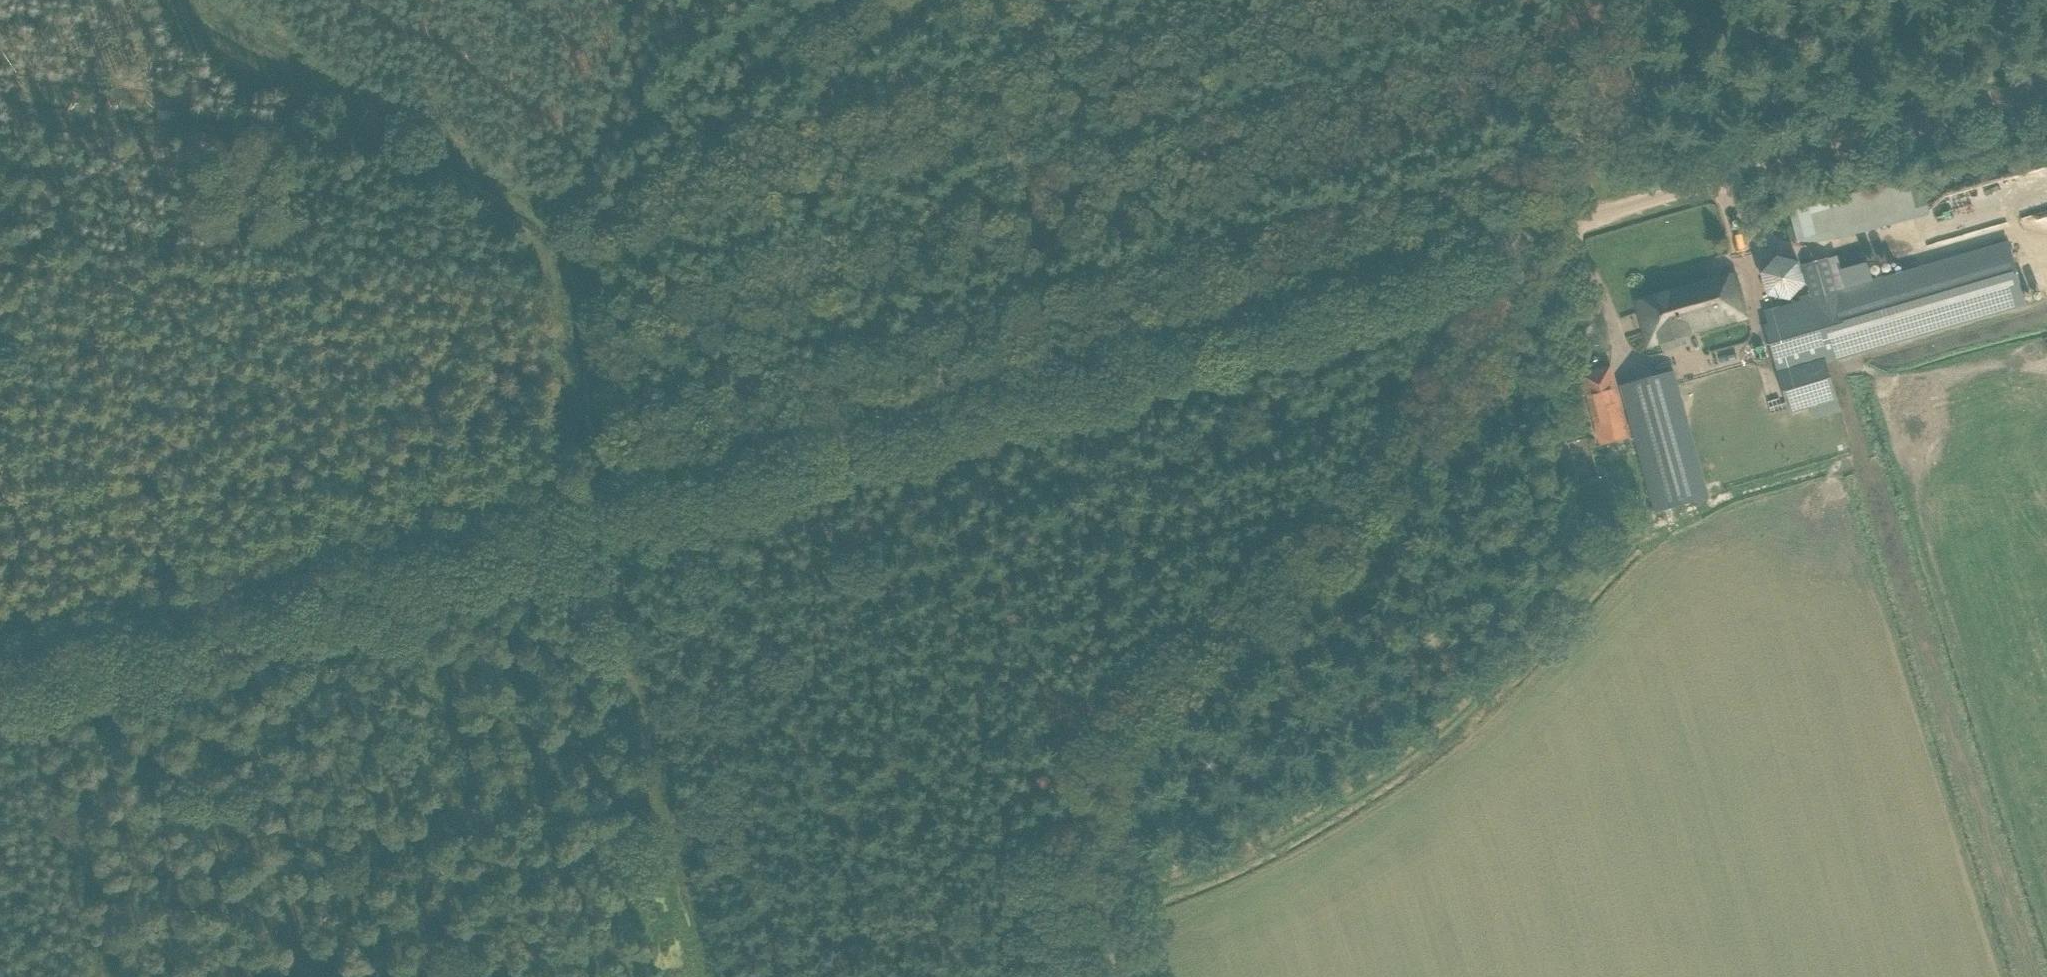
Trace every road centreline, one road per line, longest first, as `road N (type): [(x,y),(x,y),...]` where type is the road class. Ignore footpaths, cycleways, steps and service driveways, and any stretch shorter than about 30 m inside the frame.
road 1 (track): [(0,678),(1539,236)]
road 2 (unclassified): [(1121,976),(1087,865),(1102,775),(1144,707),(1325,548),(1395,459),(1539,236),(1626,0)]
road 3 (track): [(1640,206),(2046,92)]

